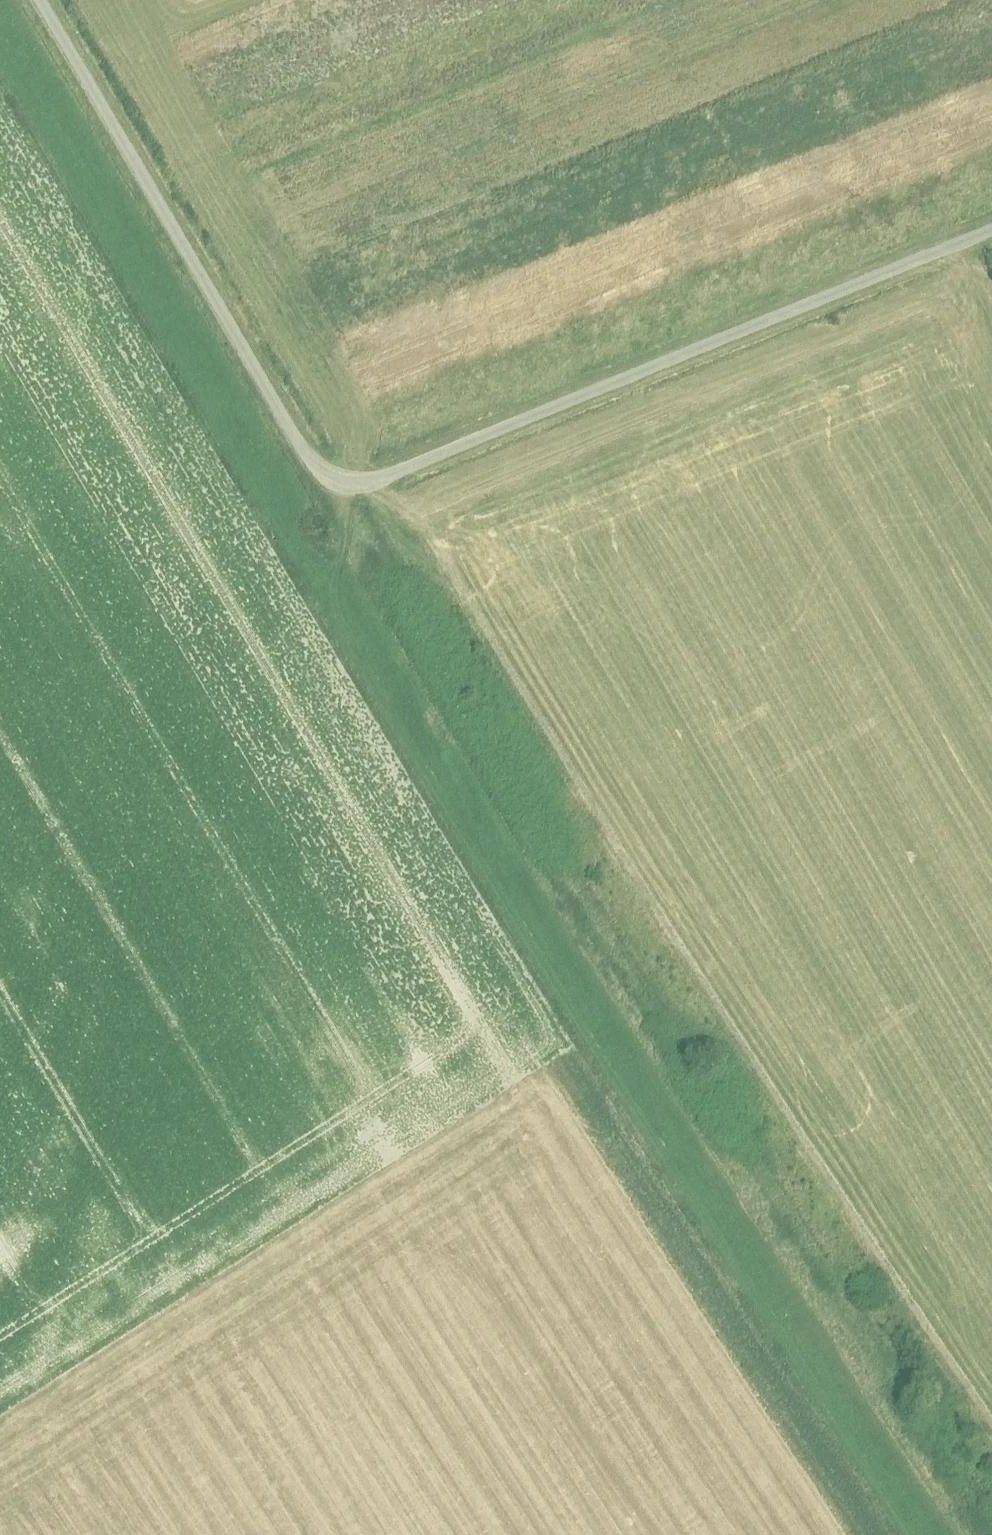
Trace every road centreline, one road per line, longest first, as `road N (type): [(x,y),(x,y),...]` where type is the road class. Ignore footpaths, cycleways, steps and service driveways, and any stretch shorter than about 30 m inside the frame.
road 1 (unclassified): [(991,230),(370,485),(334,480),(318,468),(42,0)]

